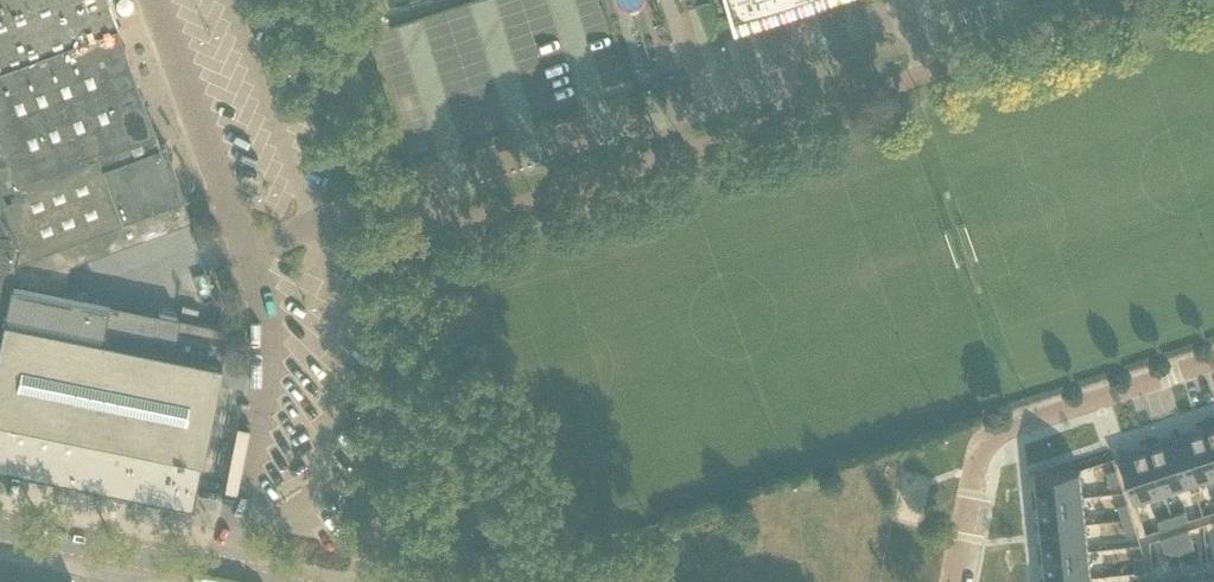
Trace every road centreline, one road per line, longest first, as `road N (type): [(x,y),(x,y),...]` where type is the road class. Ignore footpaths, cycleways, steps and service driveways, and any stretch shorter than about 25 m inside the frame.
road 1 (unclassified): [(154,0),(264,288),(272,346),(226,576)]
road 2 (residential): [(950,581),(976,453),(1000,430),(1213,361)]
road 3 (tertiary): [(226,576),(0,532)]

